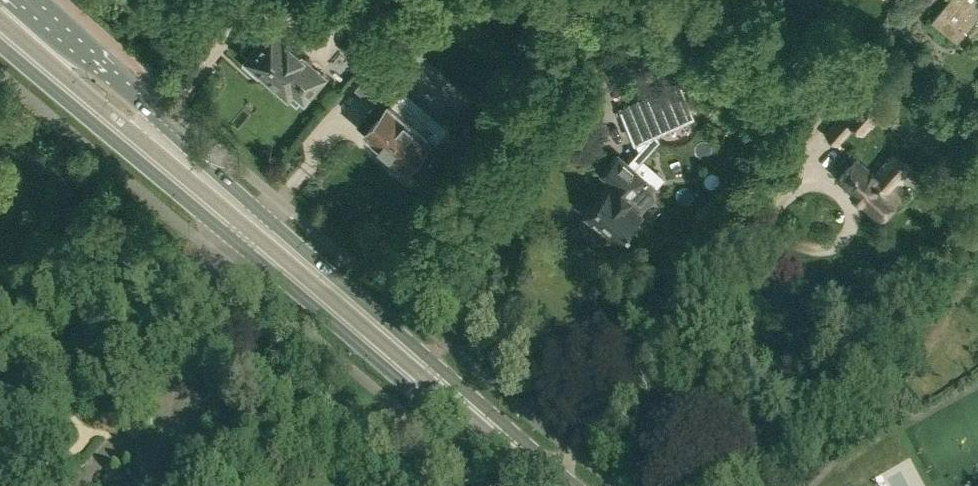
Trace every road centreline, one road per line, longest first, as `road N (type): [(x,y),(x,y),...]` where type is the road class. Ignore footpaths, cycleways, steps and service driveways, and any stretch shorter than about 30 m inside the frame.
road 1 (primary): [(575,485),(24,0)]
road 2 (primary): [(0,42),(517,485)]

